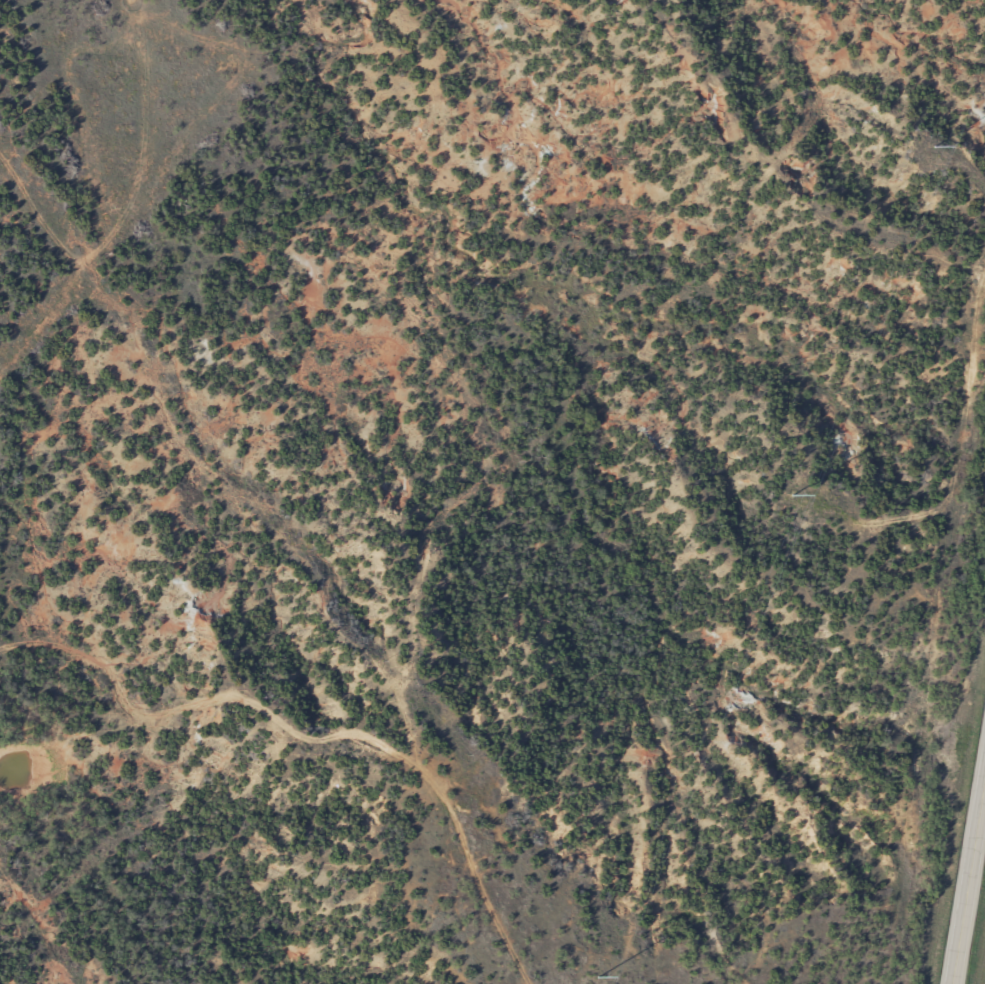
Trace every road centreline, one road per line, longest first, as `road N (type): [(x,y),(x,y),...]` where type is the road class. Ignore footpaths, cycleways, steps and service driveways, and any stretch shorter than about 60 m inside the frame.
road 1 (primary): [(958,983),(984,816)]

